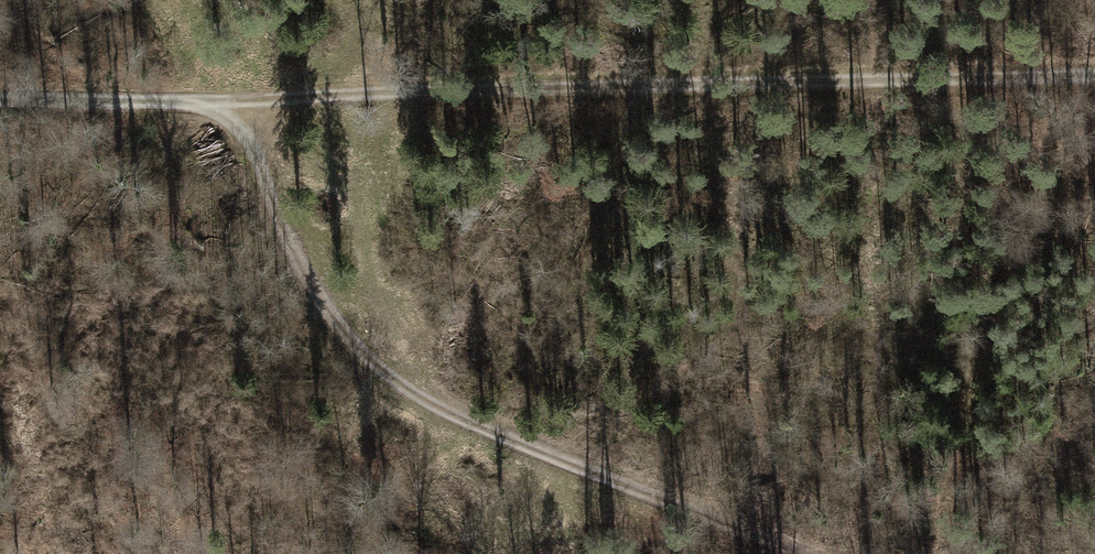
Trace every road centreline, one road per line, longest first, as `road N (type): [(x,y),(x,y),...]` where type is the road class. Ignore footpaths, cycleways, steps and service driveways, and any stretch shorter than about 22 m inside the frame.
road 1 (track): [(1094,77),(672,81),(0,105)]
road 2 (track): [(212,101),(251,149),(293,251),(348,339),(436,408),(805,553)]

